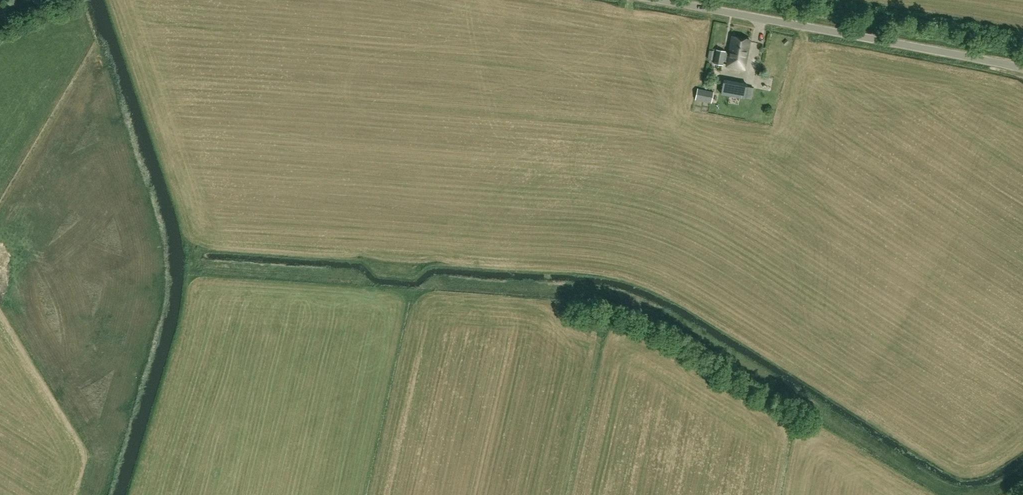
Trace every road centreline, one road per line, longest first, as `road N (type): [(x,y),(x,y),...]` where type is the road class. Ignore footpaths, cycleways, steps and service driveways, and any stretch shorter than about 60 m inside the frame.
road 1 (unclassified): [(1022,76),(629,0)]

